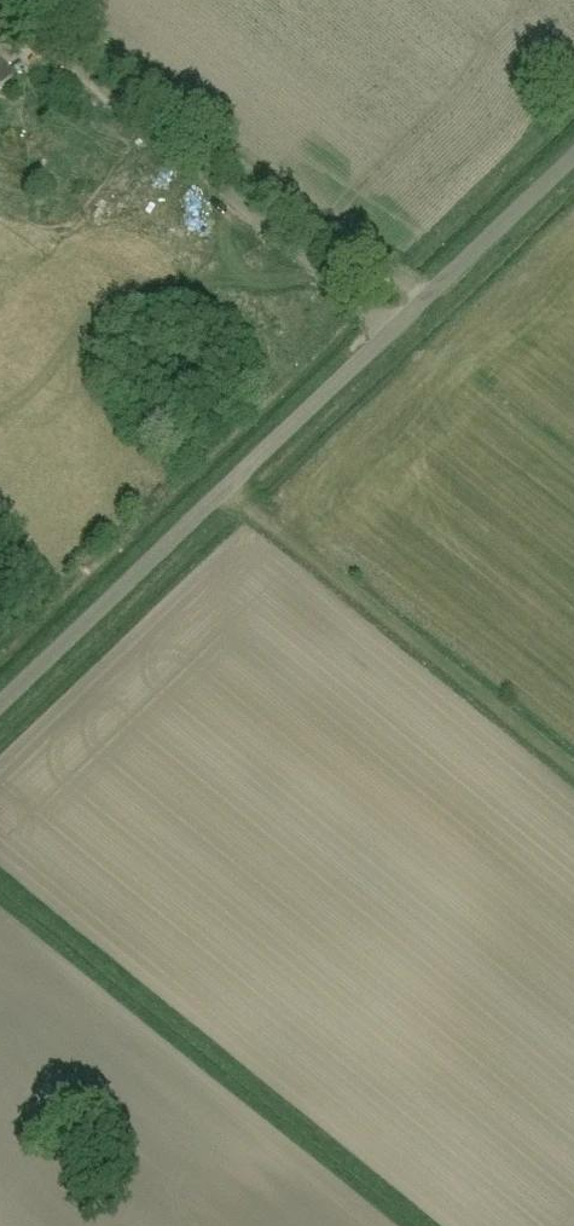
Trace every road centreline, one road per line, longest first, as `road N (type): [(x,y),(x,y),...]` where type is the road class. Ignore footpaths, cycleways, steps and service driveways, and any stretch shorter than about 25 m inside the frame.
road 1 (unclassified): [(0,702),(573,162)]
road 2 (track): [(229,487),(573,768)]

